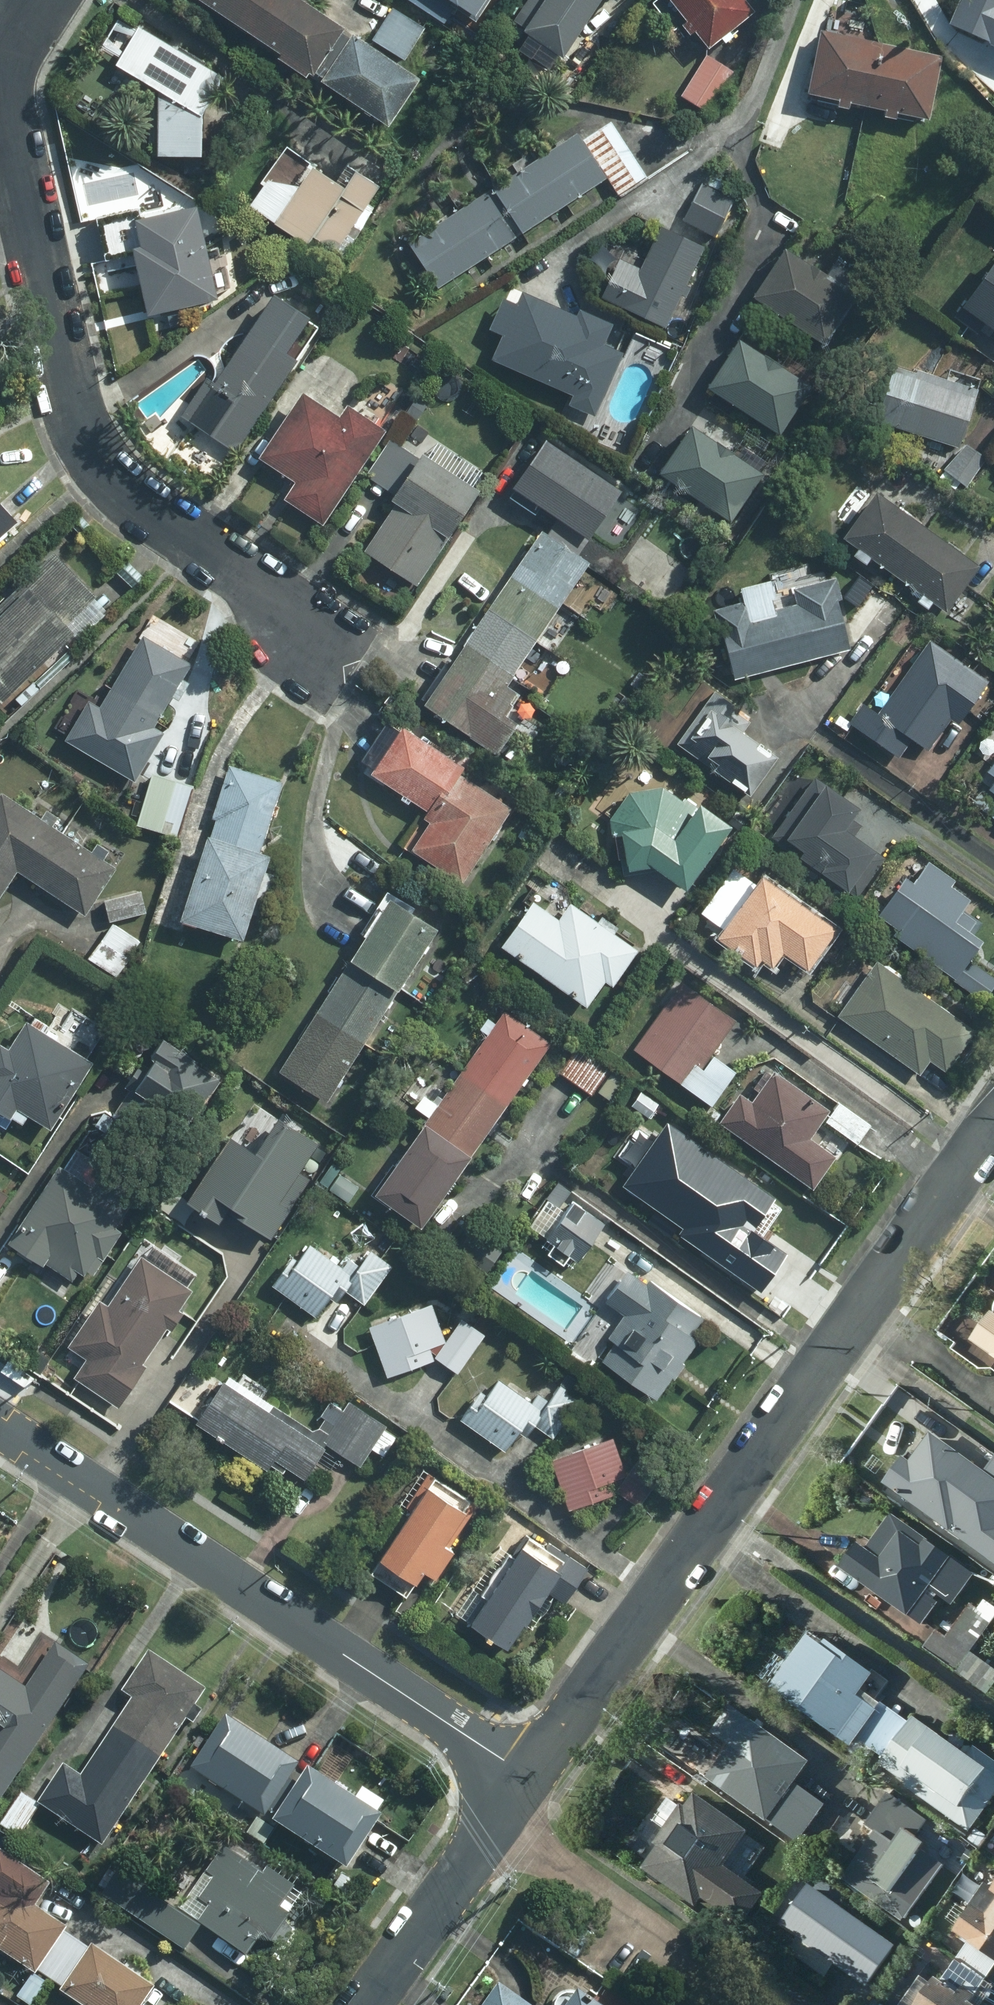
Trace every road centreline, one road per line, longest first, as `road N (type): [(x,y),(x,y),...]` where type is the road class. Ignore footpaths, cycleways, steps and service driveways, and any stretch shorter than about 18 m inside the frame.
road 1 (tertiary): [(533,1779),(993,1129)]
road 2 (residential): [(37,0),(13,53),(7,93),(74,413),(117,483),(262,585),(309,636)]
road 3 (tertiary): [(0,1425),(533,1779)]
road 4 (residential): [(500,1823),(663,1943),(730,2004)]
road 5 (tertiary): [(369,2004),(500,1823)]

